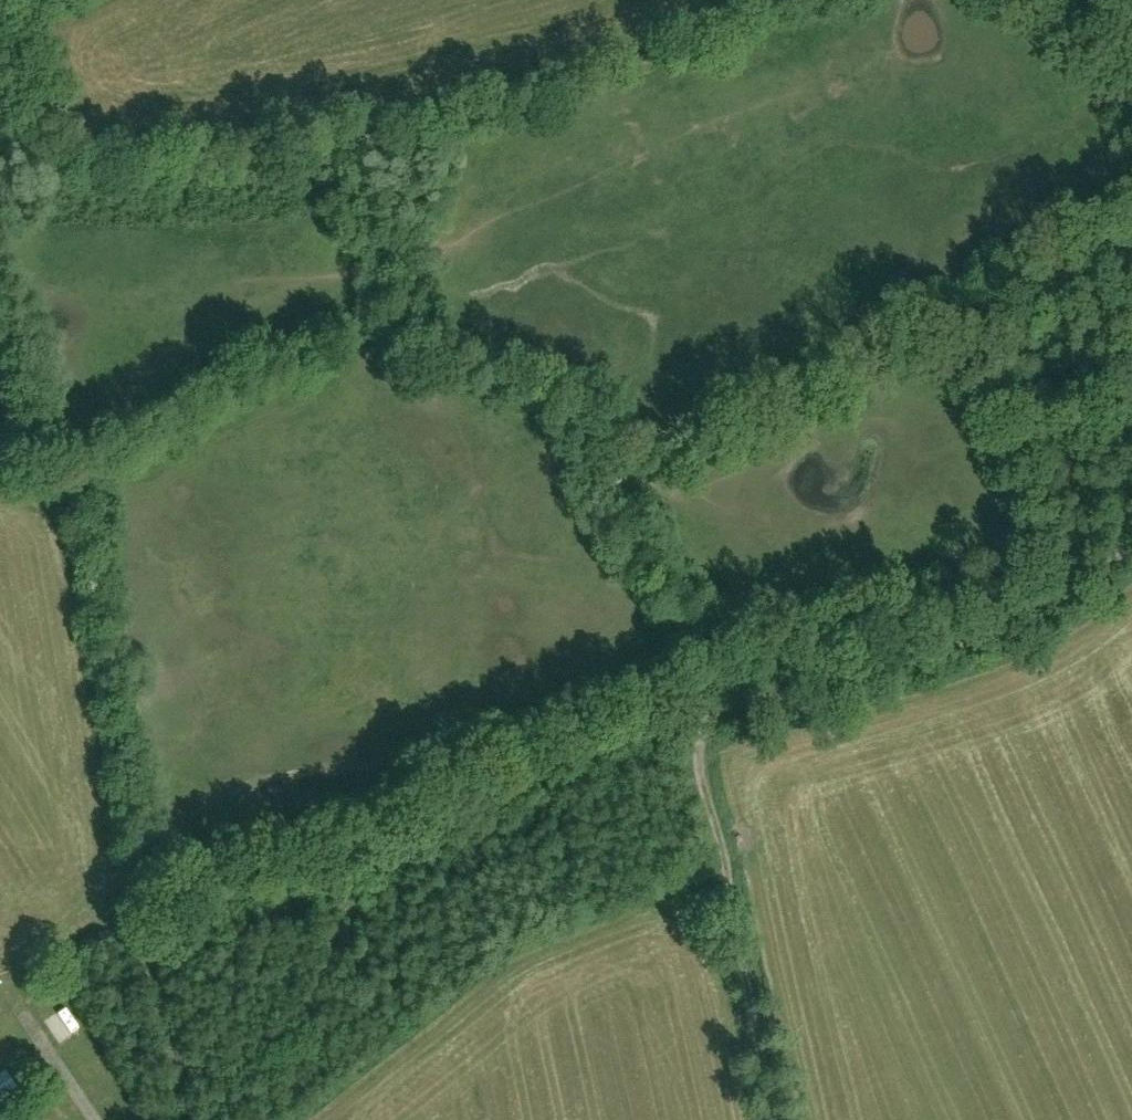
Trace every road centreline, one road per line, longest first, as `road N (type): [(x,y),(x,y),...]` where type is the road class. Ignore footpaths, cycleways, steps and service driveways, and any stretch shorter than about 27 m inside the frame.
road 1 (track): [(778,1119),(697,748),(703,734),(733,709),(1012,627),(1083,585),(1131,541)]
road 2 (track): [(697,748),(664,720),(516,763)]

